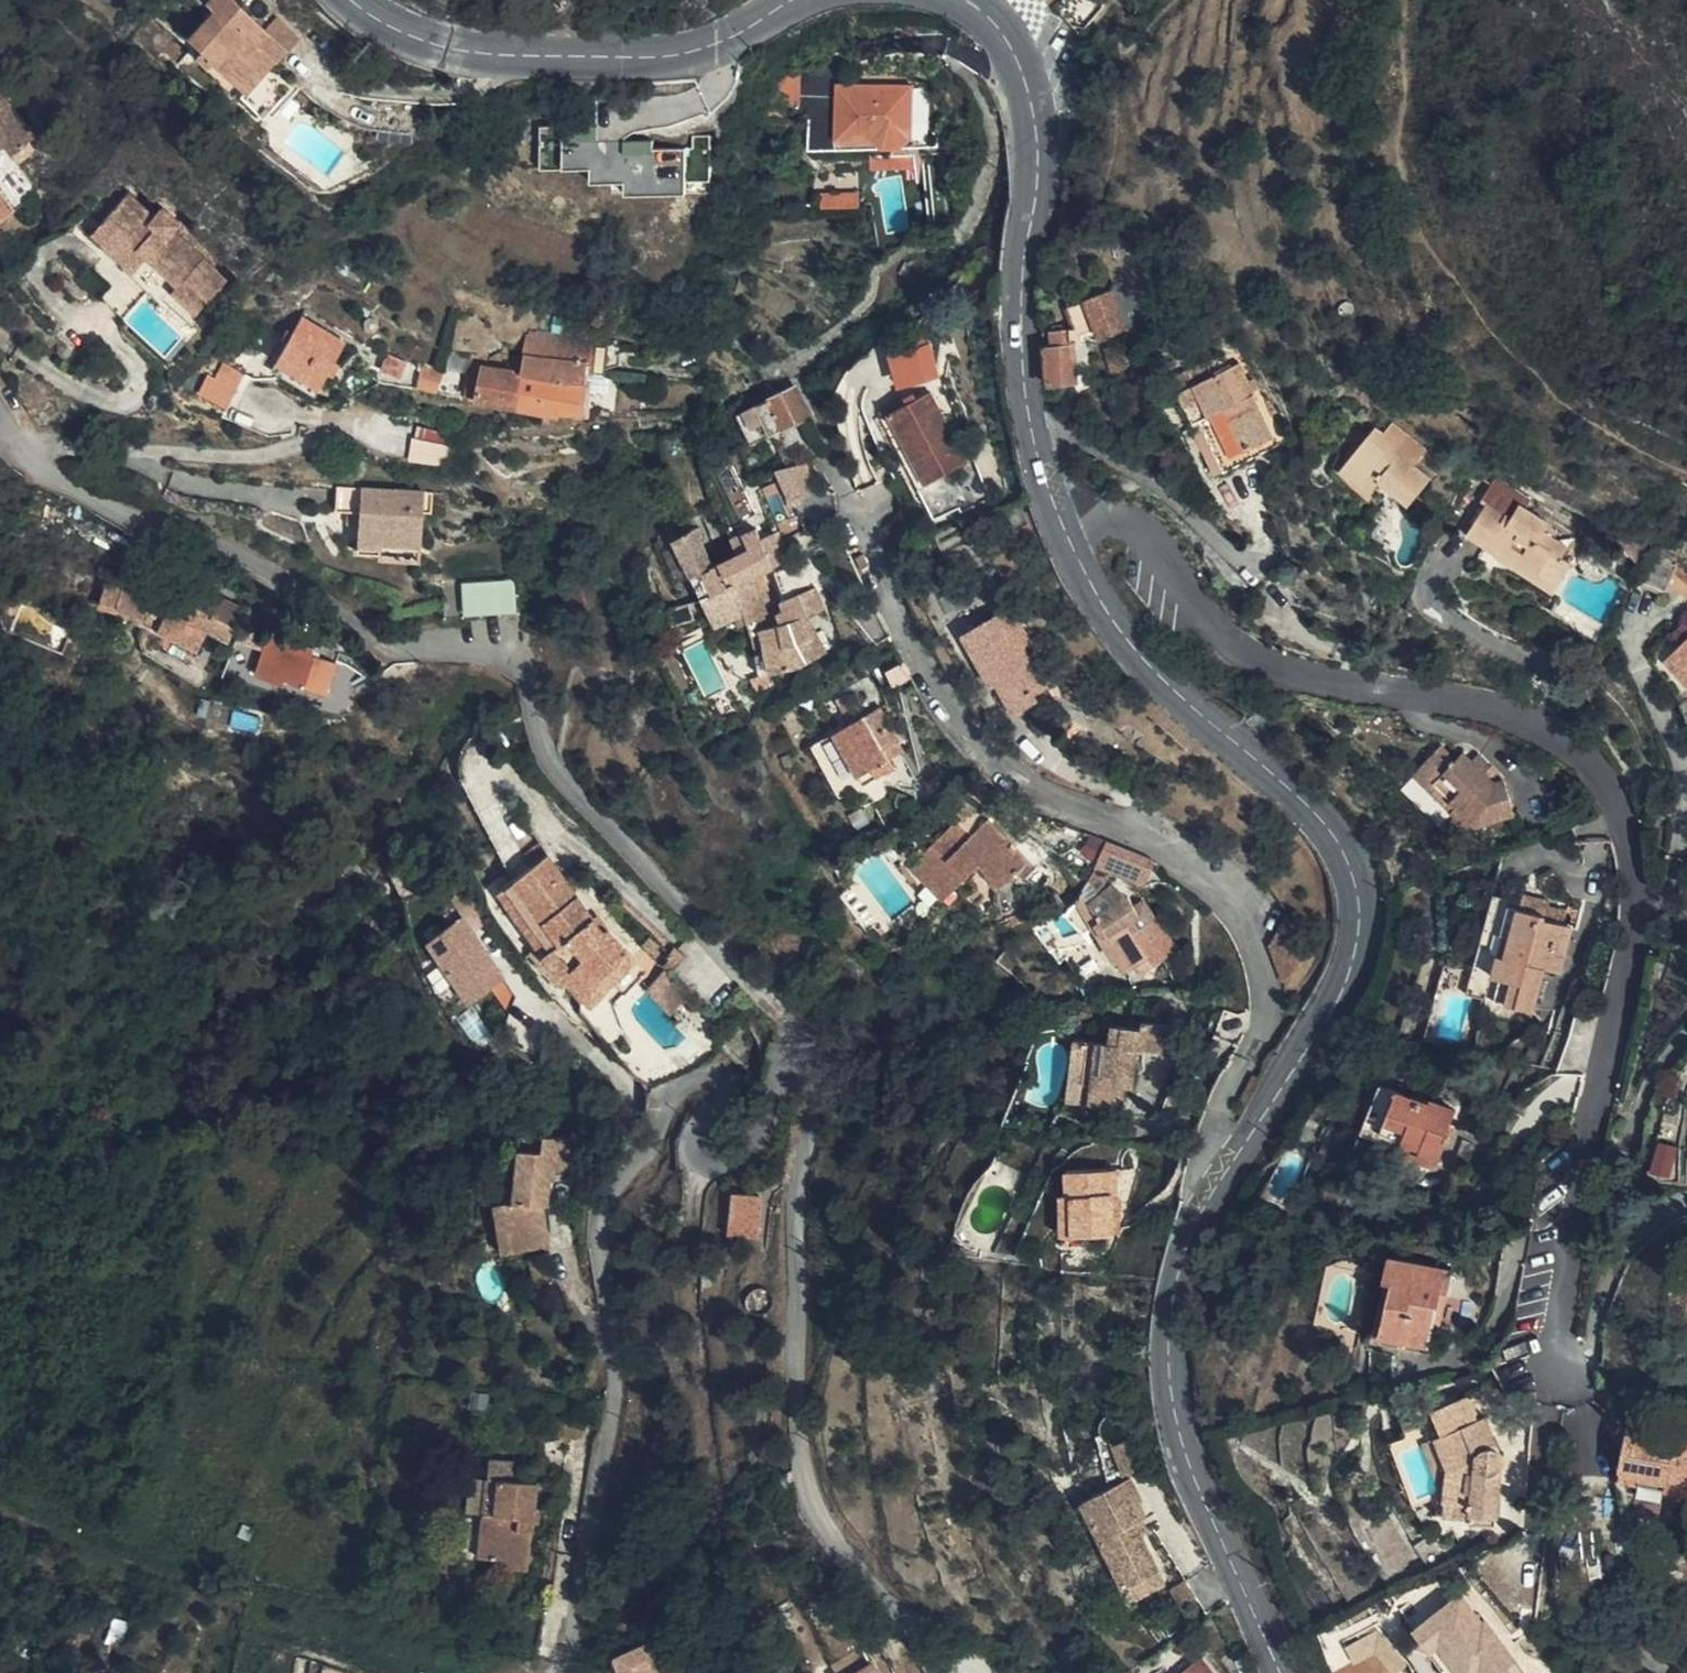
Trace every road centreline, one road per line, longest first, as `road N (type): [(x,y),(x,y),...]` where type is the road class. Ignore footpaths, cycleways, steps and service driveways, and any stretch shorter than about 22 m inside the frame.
road 1 (residential): [(1068,527),(1115,514),(1139,523),(1249,652),(1329,678),(1518,713),(1602,770),(1631,849),(1638,940),(1578,1210),(1563,1364)]
road 2 (unclassified): [(809,1056),(757,974),(555,766),(531,683),(482,650),(401,649),(257,570),(94,496),(23,449)]
road 3 (unclassified): [(809,1056),(788,1073),(760,1139),(727,1162),(702,1156),(697,1134),(731,1085),(712,1073),(689,1080),(608,1205),(614,1394),(596,1543),(561,1672)]
road 4 (unclassified): [(1232,1168),(1217,1127),(1267,1019),(1270,995),(1255,932),(1215,877),(1174,847),(1042,785),(1001,754),(947,687),(883,572),(871,515)]
road 5 (tertiary): [(1068,527),(1140,648),(1331,825),(1358,881),(1363,910),(1352,969),(1232,1168)]
road 6 (unclassified): [(947,1672),(836,1533),(815,1490),(800,1347),(802,1209),(816,1089),(809,1056)]
road 7 (tertiary): [(973,0),(1011,39),(1035,98),(1041,173),(1025,282),(1029,396),(1068,527)]
road 8 (tertiary): [(1232,1168),(1194,1241),(1175,1303),(1173,1378),(1189,1452),(1285,1672)]
road 9 (tertiary): [(357,0),(401,27),(460,47),(625,56),(714,43),(793,0)]

